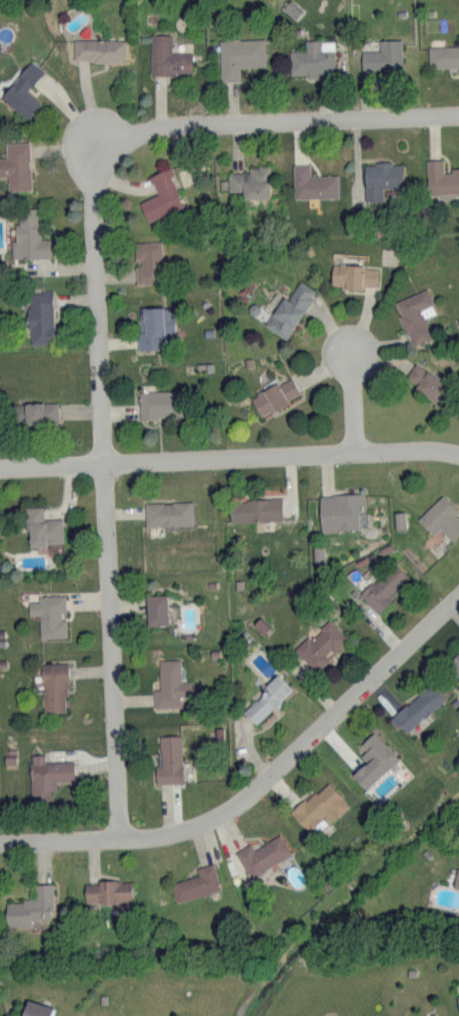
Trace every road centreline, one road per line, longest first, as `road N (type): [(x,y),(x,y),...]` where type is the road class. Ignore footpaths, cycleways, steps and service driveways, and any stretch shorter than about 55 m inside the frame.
road 1 (residential): [(119,836),(91,210),(106,163)]
road 2 (residential): [(458,595),(212,820),(119,836),(0,841)]
road 3 (residential): [(458,449),(359,444),(0,468)]
road 4 (residential): [(106,163),(133,134),(159,127),(458,114)]

